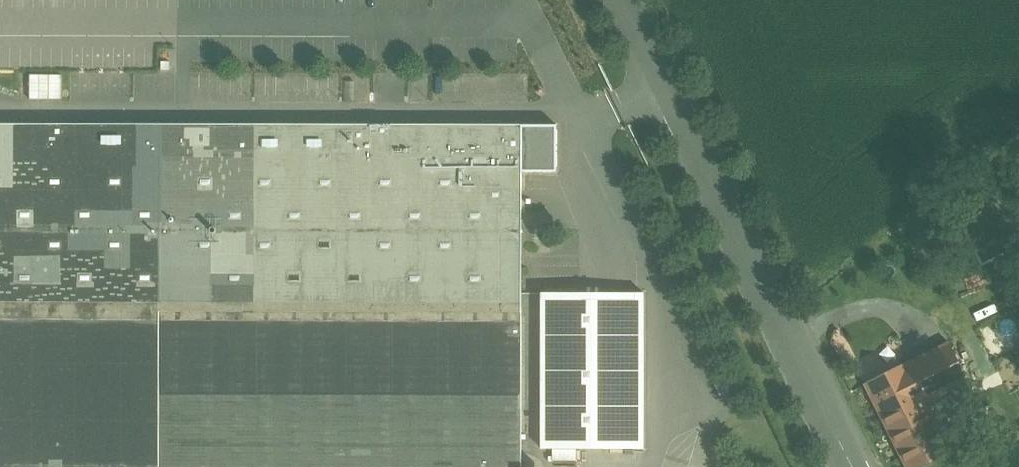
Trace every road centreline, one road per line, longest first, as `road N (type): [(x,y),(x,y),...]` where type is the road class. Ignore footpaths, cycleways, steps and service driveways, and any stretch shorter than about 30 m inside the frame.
road 1 (secondary): [(623,0),(852,466)]

